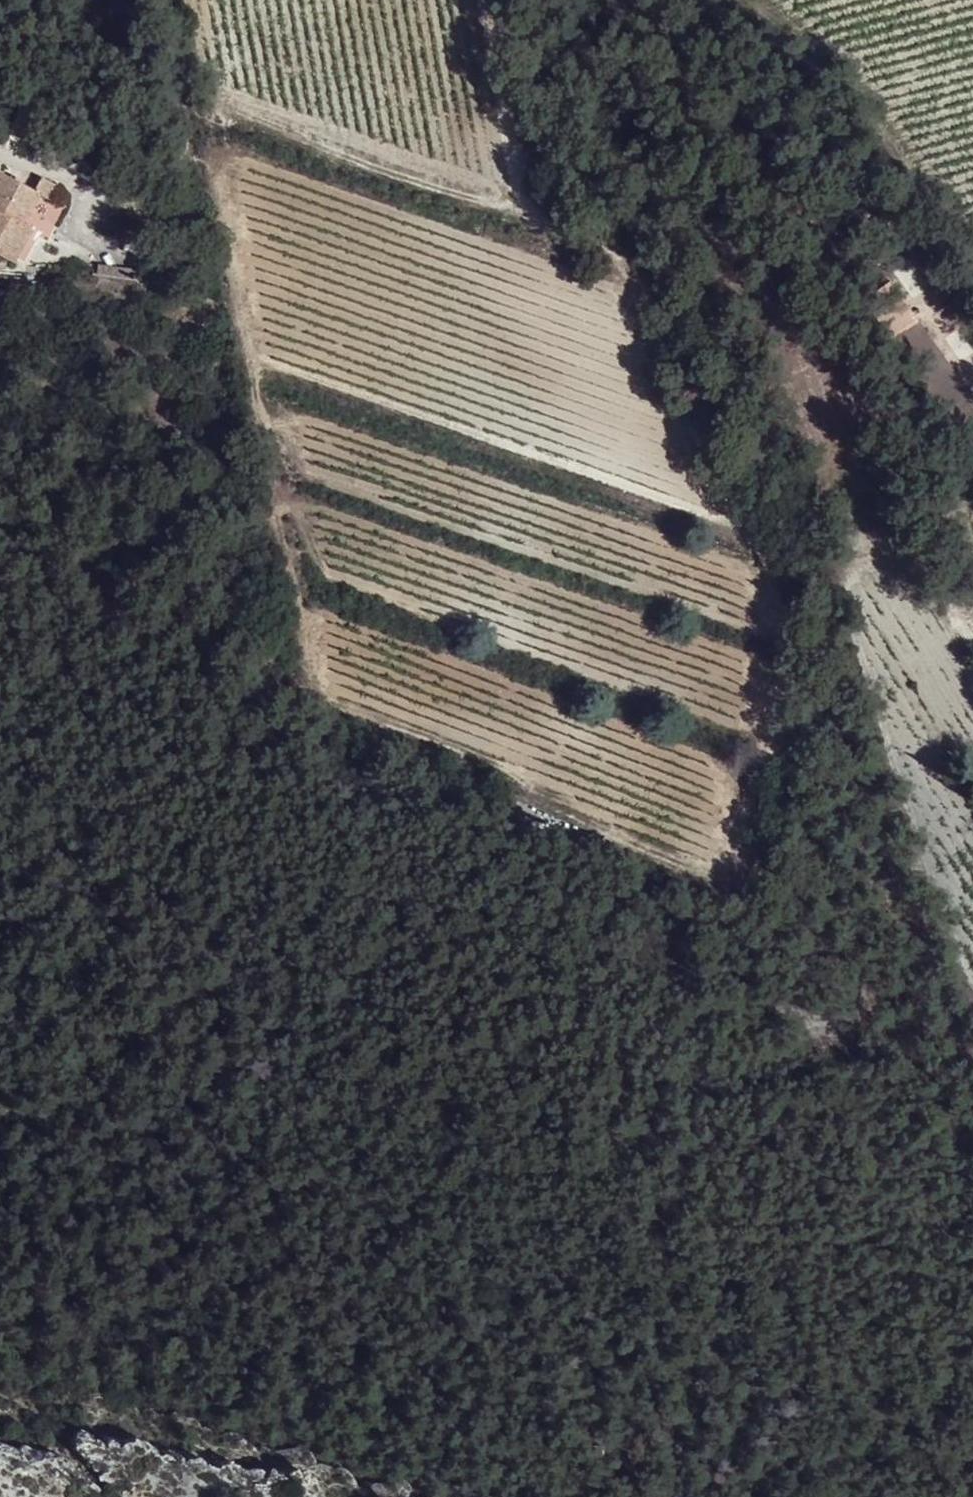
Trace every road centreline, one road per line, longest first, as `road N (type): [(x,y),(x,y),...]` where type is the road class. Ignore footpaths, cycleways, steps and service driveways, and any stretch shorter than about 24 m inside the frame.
road 1 (track): [(197,265),(193,124),(170,0)]

